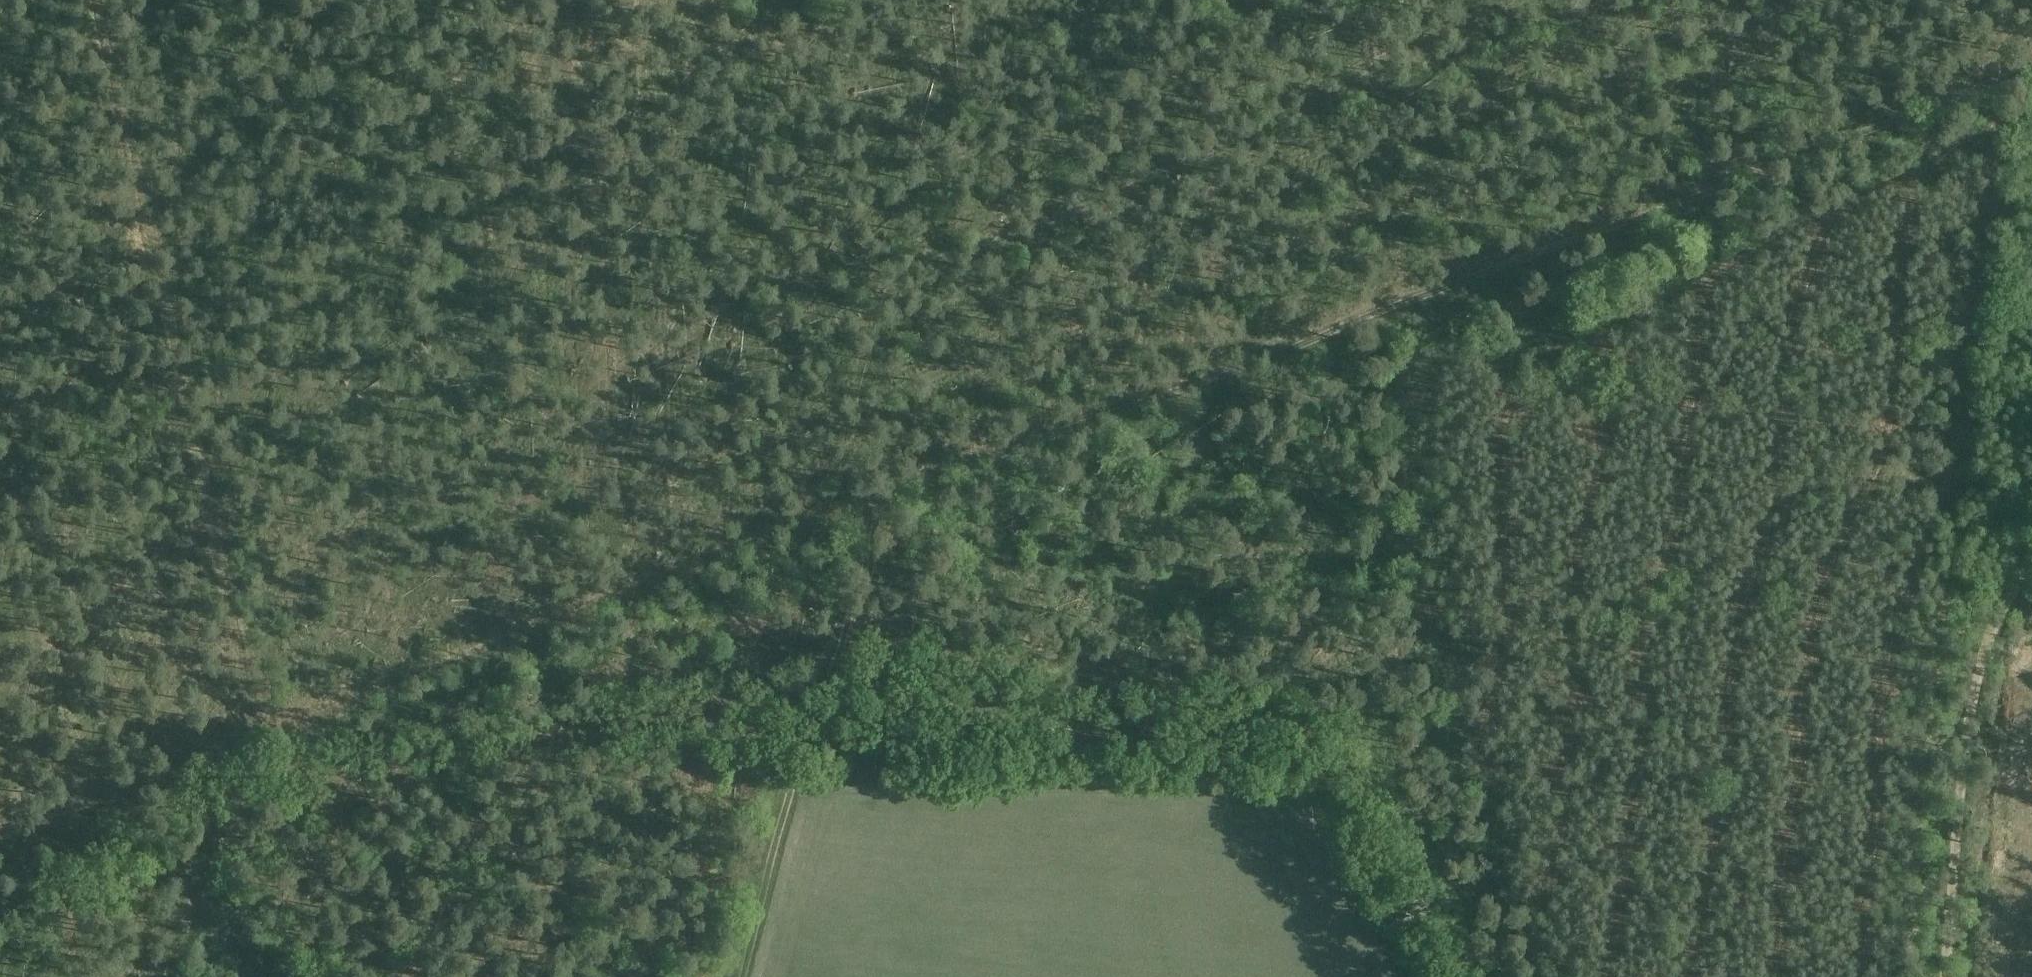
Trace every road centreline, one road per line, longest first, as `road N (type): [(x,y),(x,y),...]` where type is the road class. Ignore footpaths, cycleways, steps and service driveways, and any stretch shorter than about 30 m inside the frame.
road 1 (track): [(2031,70),(877,505),(869,555),(801,744),(741,976)]
road 2 (track): [(1939,976),(1965,738),(1983,650),(2031,551)]

